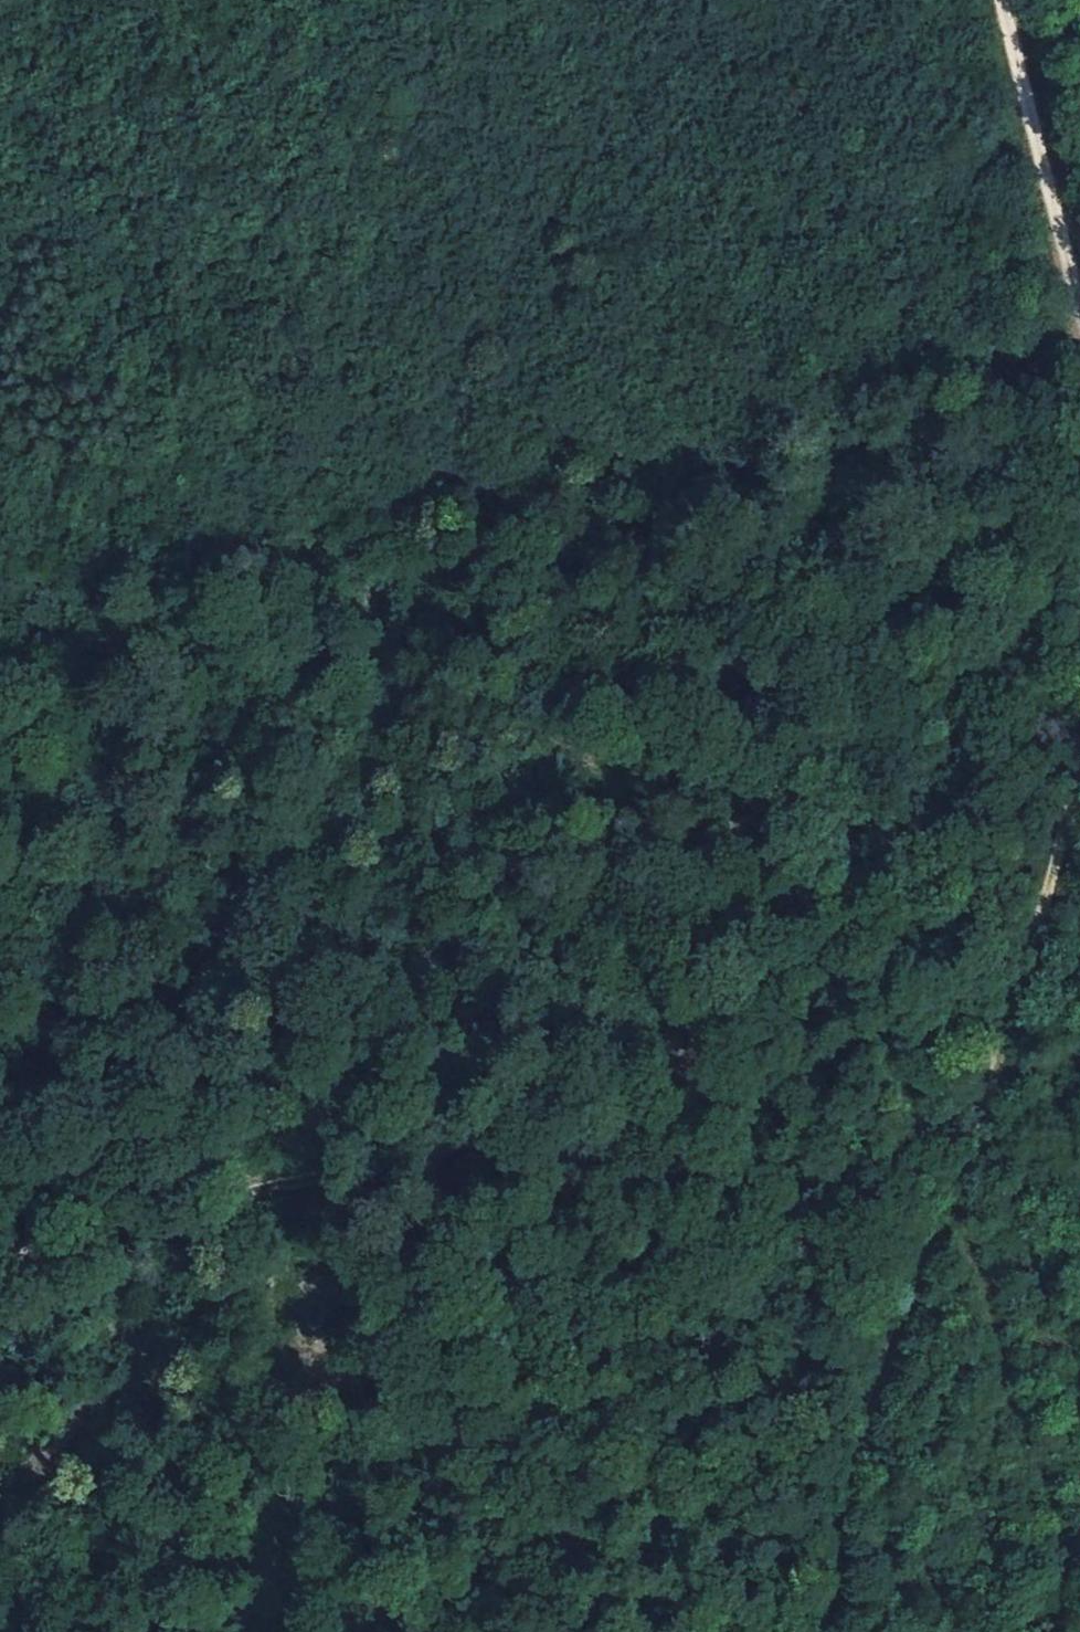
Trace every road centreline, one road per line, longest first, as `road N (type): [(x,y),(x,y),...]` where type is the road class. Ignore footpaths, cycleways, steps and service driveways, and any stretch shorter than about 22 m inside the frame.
road 1 (track): [(820,1631),(871,1407),(989,1103),(1079,785)]
road 2 (track): [(1079,297),(1002,0)]

